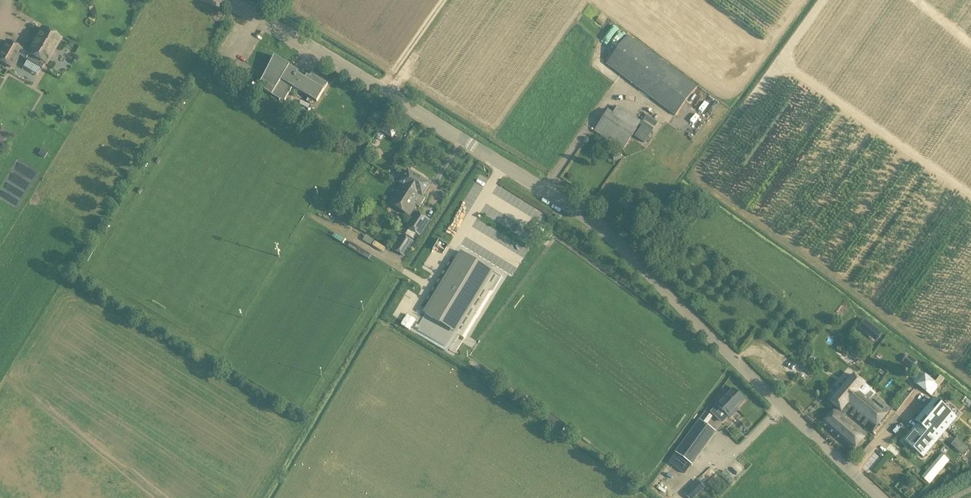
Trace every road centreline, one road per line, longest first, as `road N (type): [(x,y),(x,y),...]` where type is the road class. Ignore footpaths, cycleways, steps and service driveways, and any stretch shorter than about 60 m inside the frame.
road 1 (residential): [(224,0),(590,220),(880,497)]

